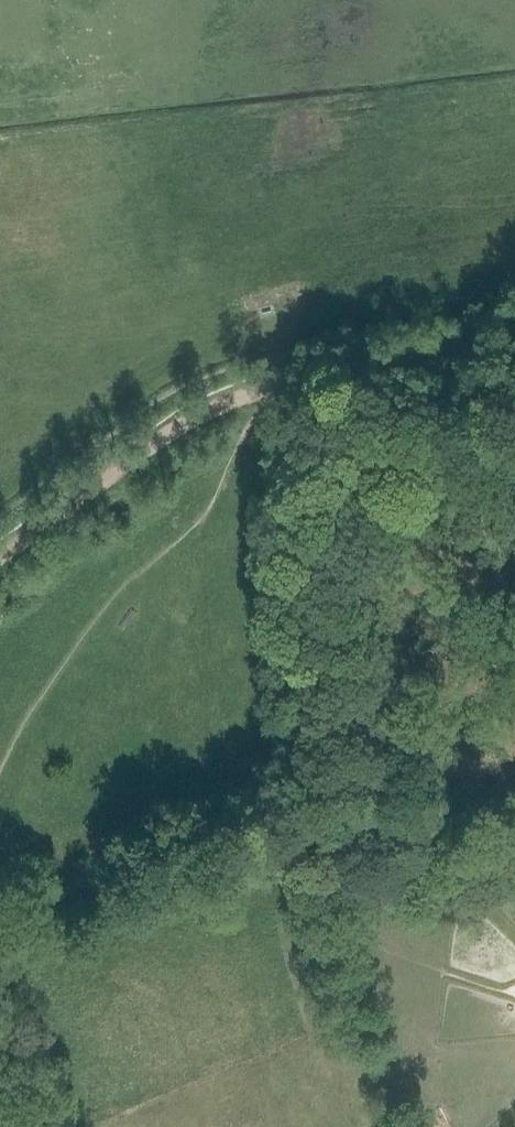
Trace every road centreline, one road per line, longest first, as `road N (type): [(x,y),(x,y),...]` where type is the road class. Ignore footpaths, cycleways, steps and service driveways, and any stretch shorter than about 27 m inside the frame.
road 1 (track): [(0,560),(224,402),(514,341)]

